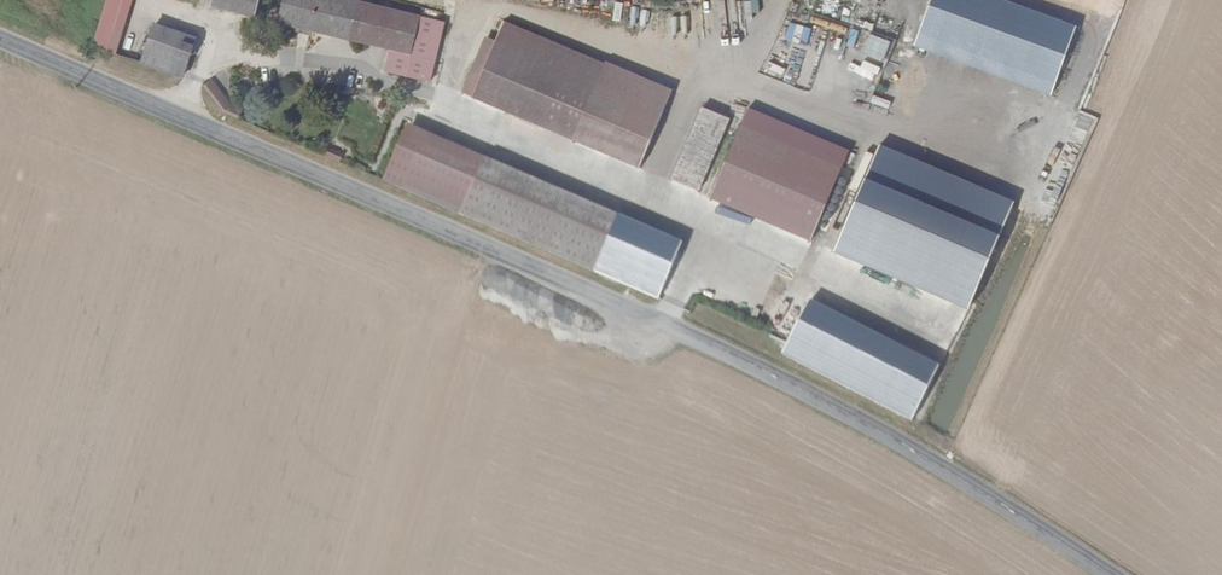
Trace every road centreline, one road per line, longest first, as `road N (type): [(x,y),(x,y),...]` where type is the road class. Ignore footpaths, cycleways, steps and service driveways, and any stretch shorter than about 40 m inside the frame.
road 1 (tertiary): [(0,41),(702,343),(861,423),(1108,574)]

